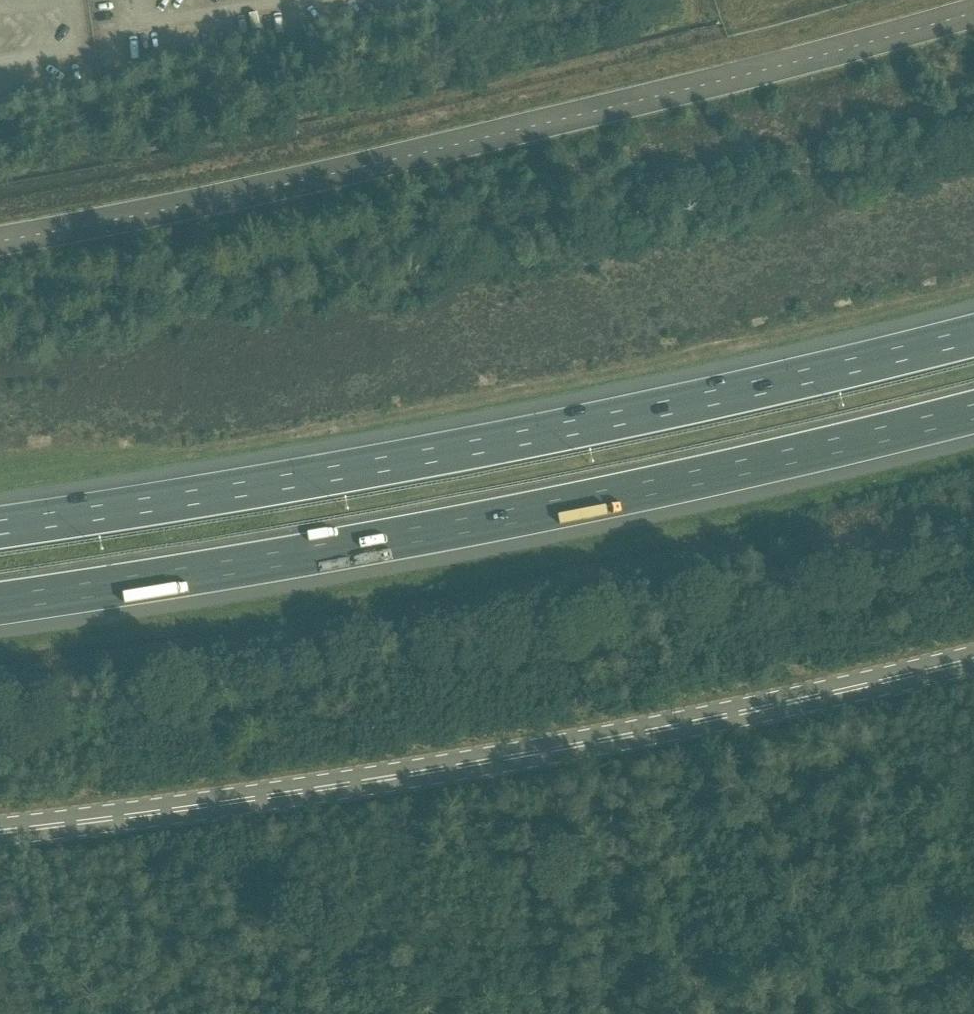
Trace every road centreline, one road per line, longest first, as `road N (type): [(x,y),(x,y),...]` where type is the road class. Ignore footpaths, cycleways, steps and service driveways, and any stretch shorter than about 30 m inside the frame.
road 1 (motorway): [(973,336),(339,474),(0,527)]
road 2 (motorway): [(0,603),(483,525),(973,413)]

